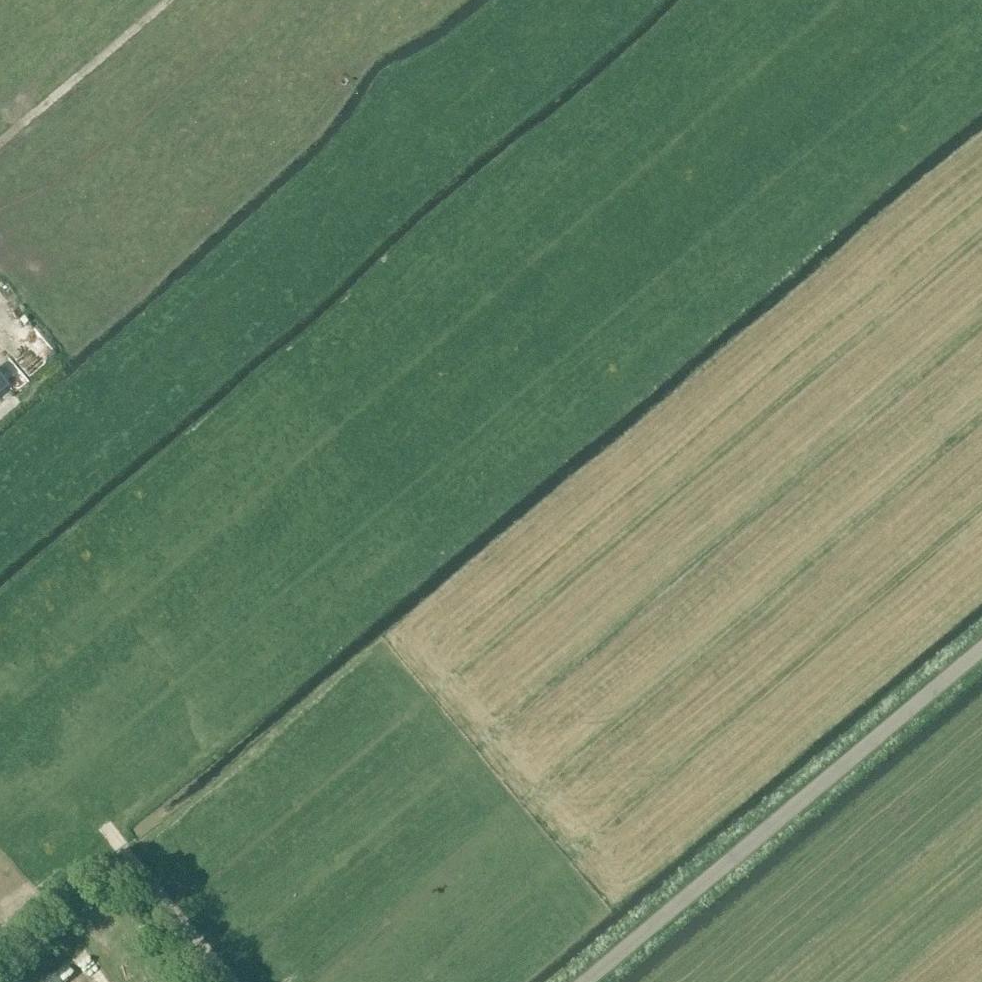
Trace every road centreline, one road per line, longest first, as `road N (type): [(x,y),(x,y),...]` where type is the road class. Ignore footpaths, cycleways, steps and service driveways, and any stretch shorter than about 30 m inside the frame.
road 1 (unclassified): [(583,981),(981,648)]

